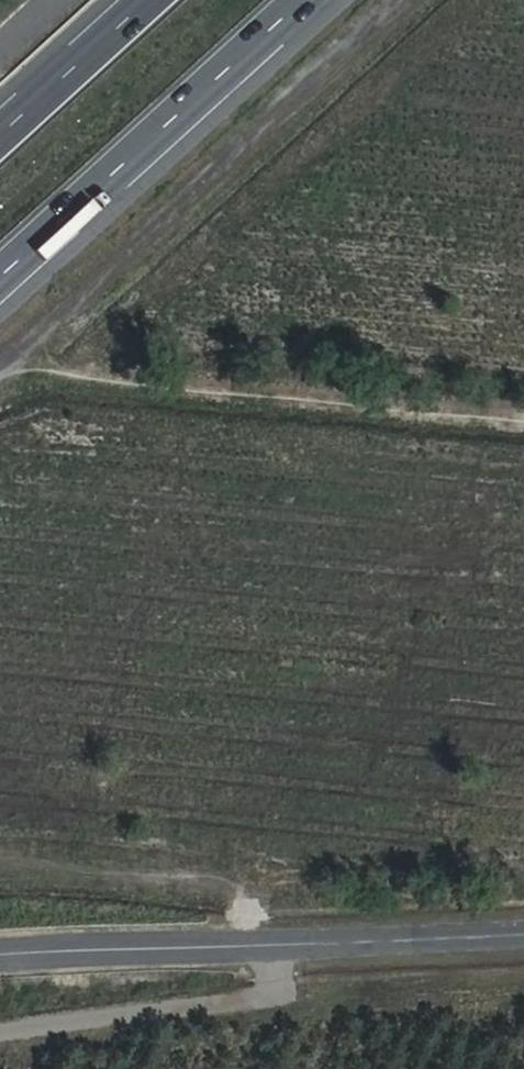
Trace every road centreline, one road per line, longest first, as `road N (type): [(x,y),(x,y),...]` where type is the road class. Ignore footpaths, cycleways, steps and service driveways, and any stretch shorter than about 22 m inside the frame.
road 1 (track): [(412,0),(7,373)]
road 2 (track): [(523,421),(29,370),(0,379)]
road 3 (tertiary): [(0,957),(523,934)]
road 4 (motorway): [(0,280),(307,0)]
road 5 (track): [(0,858),(216,882),(249,910),(255,945)]
road 6 (motorway): [(149,0),(0,135)]

